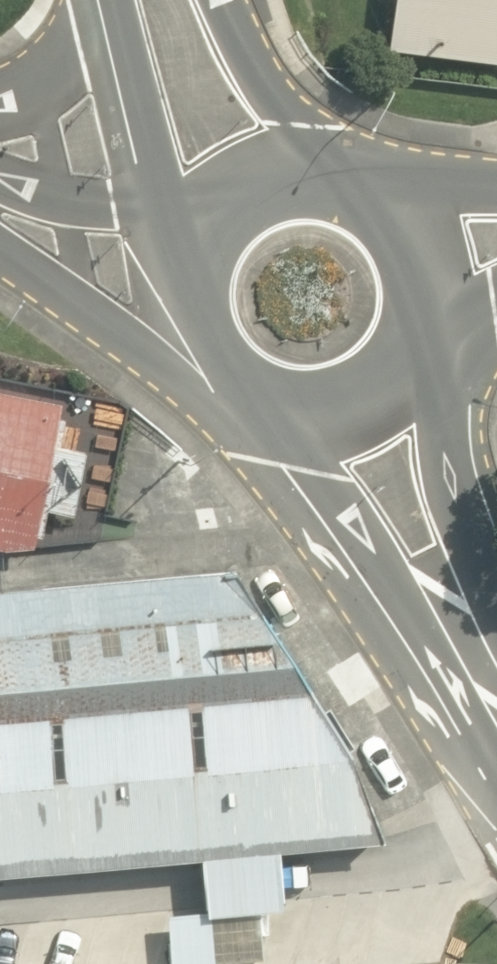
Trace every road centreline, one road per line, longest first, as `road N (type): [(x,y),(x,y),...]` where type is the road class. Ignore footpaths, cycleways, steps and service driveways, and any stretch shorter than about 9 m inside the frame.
road 1 (secondary): [(496,785),(283,462),(269,413)]
road 2 (unclassified): [(250,406),(204,394),(160,369),(0,256)]
road 3 (secondary): [(412,355),(496,605)]
road 4 (secondary): [(203,234),(160,175),(116,0)]
road 5 (secondary): [(219,0),(260,82),(337,182)]
road 6 (unclassified): [(0,179),(200,239)]
road 7 (secondary): [(345,184),(388,210),(417,251),(426,300),(415,349)]
road 8 (secondary): [(250,406),(212,375),(189,333),(185,285),(200,239)]
road 9 (secondary): [(412,355),(387,388),(351,410),(310,419),(269,413)]
road 10 (unclassified): [(0,105),(49,77),(114,0)]
road 11 (secondary): [(203,234),(251,190),(294,178),(337,182)]
road 12 (tertiary): [(345,184),(496,189)]

